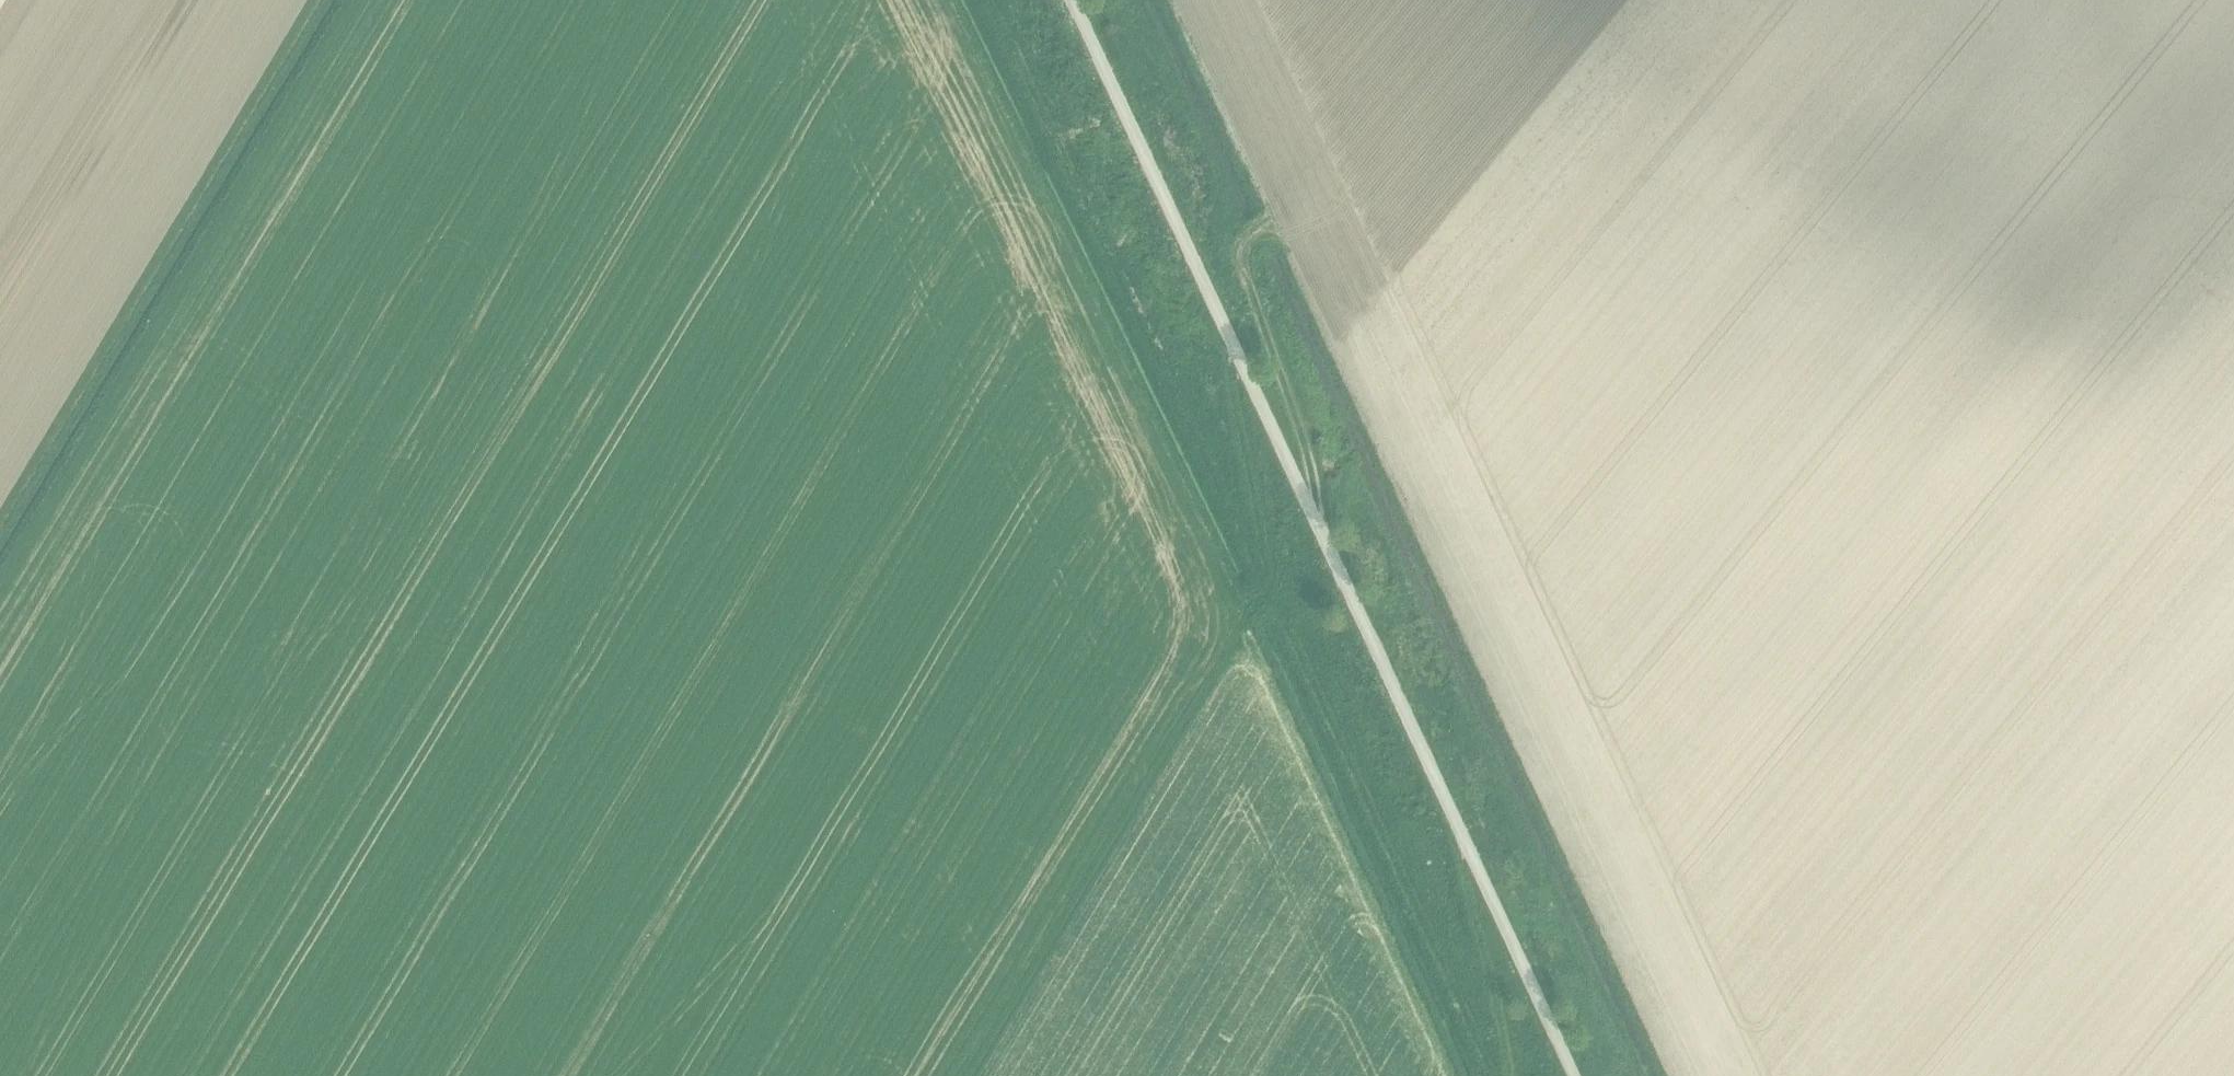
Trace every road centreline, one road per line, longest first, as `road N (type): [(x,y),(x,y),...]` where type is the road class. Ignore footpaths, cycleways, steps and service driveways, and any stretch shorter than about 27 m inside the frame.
road 1 (unclassified): [(1582,1075),(1088,0)]

